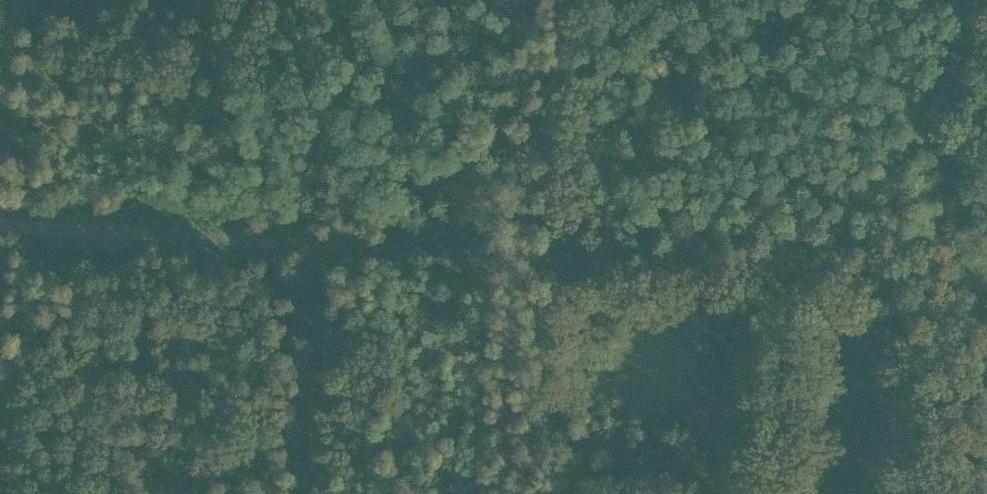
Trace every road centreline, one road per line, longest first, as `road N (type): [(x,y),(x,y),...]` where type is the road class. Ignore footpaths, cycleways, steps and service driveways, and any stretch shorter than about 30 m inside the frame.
road 1 (unclassified): [(0,228),(517,258)]
road 2 (unclassified): [(517,258),(783,274)]
road 3 (unclassified): [(517,258),(530,0)]
road 4 (unclassified): [(505,493),(517,258)]
road 5 (residential): [(783,274),(986,284)]

